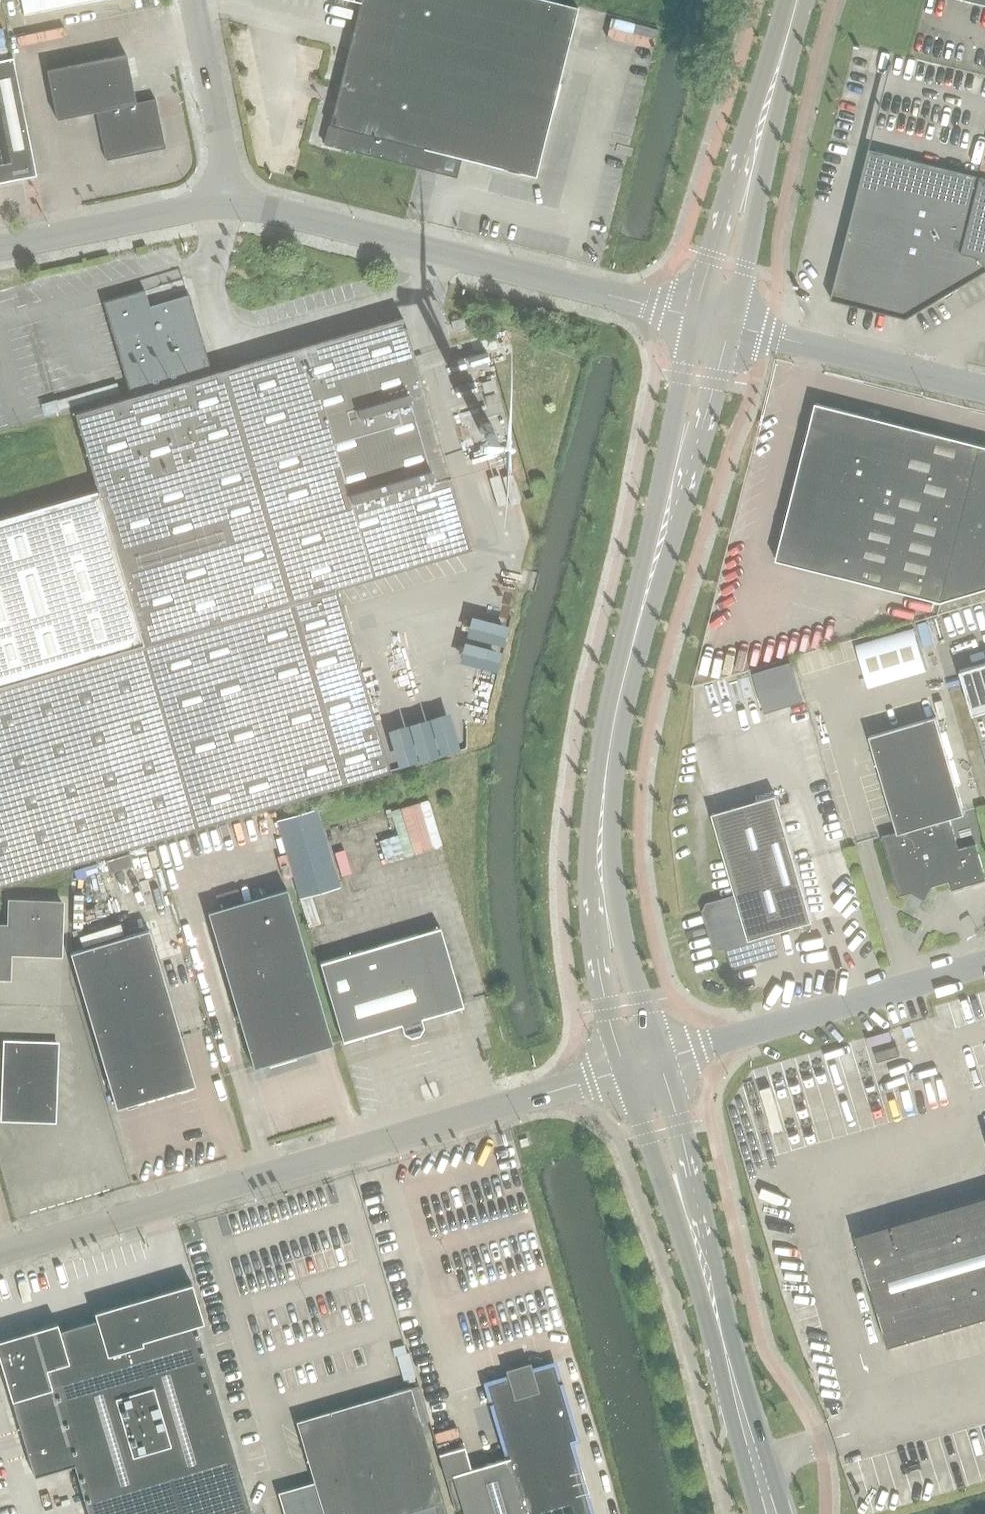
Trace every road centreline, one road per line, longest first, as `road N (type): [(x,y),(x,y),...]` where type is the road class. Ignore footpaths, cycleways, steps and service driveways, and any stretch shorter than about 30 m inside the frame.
road 1 (secondary): [(698,317),(593,802),(591,907),(623,1070)]
road 2 (secondary): [(658,1059),(617,905),(613,803),(623,725),(730,325)]
road 3 (unclassified): [(0,1253),(623,1070)]
road 4 (unclassified): [(225,203),(698,317)]
road 5 (secondary): [(787,1513),(658,1059)]
road 6 (secondary): [(623,1070),(679,1232),(758,1513)]
road 7 (unclassified): [(658,1059),(984,963)]
road 8 (secondary): [(730,325),(806,0)]
road 9 (secondary): [(786,0),(698,317)]
road 10 (unclassified): [(730,325),(984,390)]
road 11 (unclassified): [(0,246),(225,203)]
road 12 (unclassified): [(225,203),(222,147),(193,0)]

